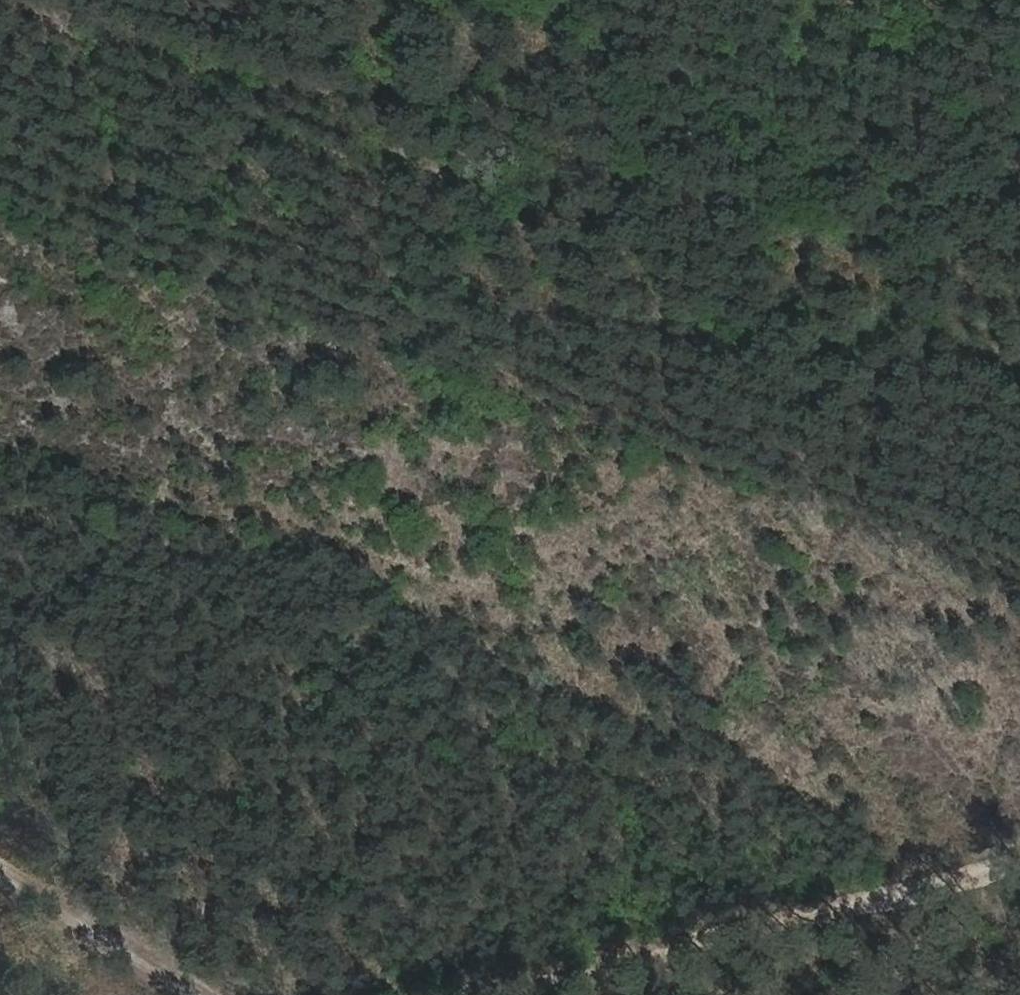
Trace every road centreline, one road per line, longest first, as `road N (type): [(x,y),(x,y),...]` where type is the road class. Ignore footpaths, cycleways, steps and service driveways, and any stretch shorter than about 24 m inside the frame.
road 1 (track): [(1019,854),(482,994)]
road 2 (track): [(194,994),(0,872)]

